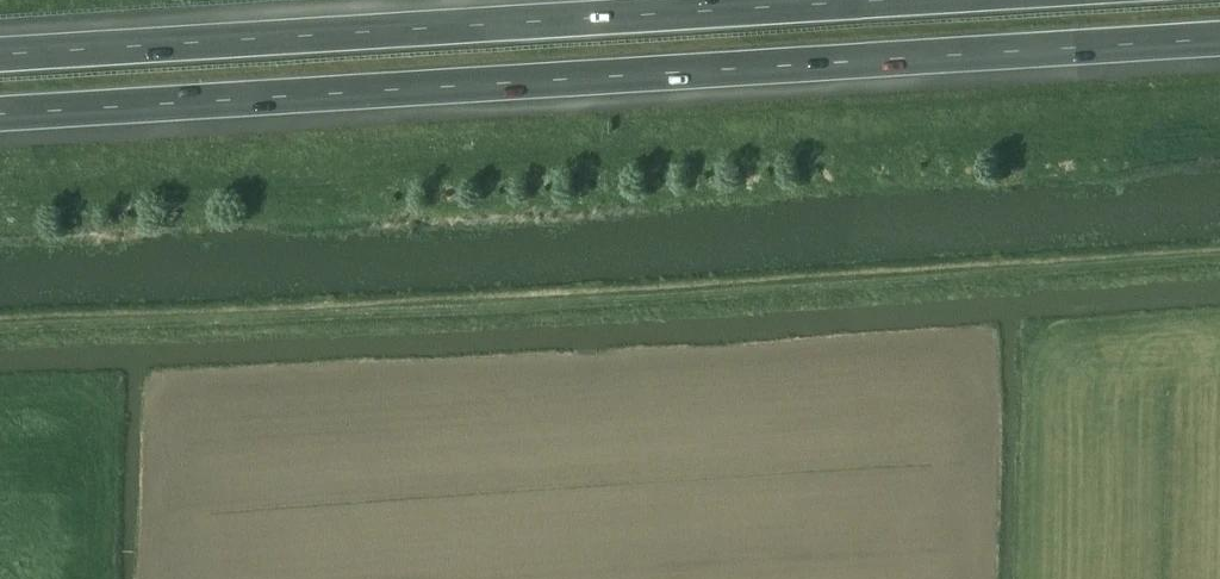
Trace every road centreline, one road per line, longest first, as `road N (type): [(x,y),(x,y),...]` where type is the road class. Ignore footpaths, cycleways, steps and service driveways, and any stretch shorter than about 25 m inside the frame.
road 1 (motorway): [(0,115),(1219,39)]
road 2 (motorway): [(897,0),(0,55)]

